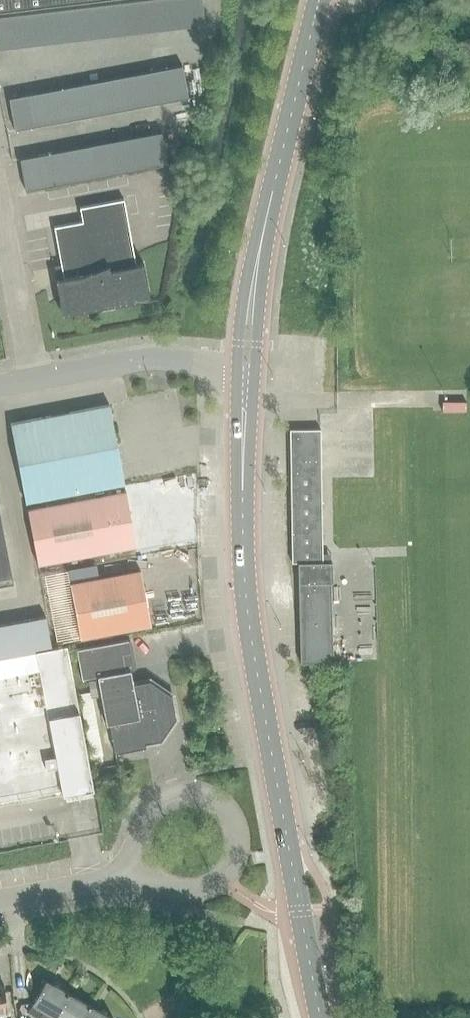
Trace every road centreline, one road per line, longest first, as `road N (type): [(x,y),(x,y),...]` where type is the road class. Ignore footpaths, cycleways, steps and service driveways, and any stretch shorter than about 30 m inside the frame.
road 1 (tertiary): [(322,1017),(252,636),(243,505)]
road 2 (unclassified): [(0,386),(150,358),(238,367)]
road 3 (residential): [(147,870),(186,893),(212,886),(231,868),(237,840),(227,814),(189,795)]
road 4 (tertiary): [(275,179),(247,278),(238,367)]
road 5 (tertiary): [(255,369),(275,179)]
road 6 (tertiary): [(275,179),(320,0)]
road 7 (residential): [(147,870),(0,901)]
road 8 (tertiary): [(238,367),(243,505)]
road 9 (tertiary): [(243,505),(255,369)]

